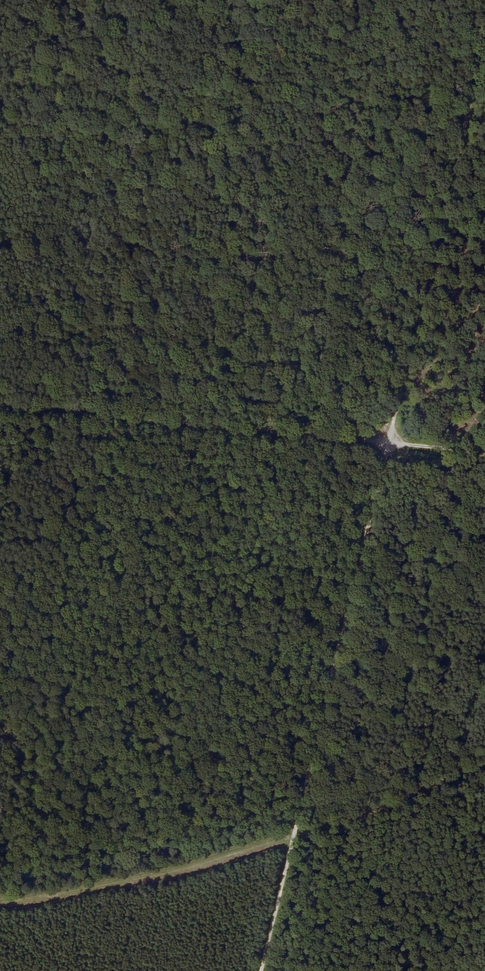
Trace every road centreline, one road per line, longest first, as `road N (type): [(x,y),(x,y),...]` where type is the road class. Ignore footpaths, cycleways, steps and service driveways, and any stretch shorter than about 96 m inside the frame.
road 1 (track): [(386,444),(484,40)]
road 2 (track): [(292,838),(386,444)]
road 3 (track): [(386,444),(0,410)]
road 4 (track): [(261,970),(292,838)]

